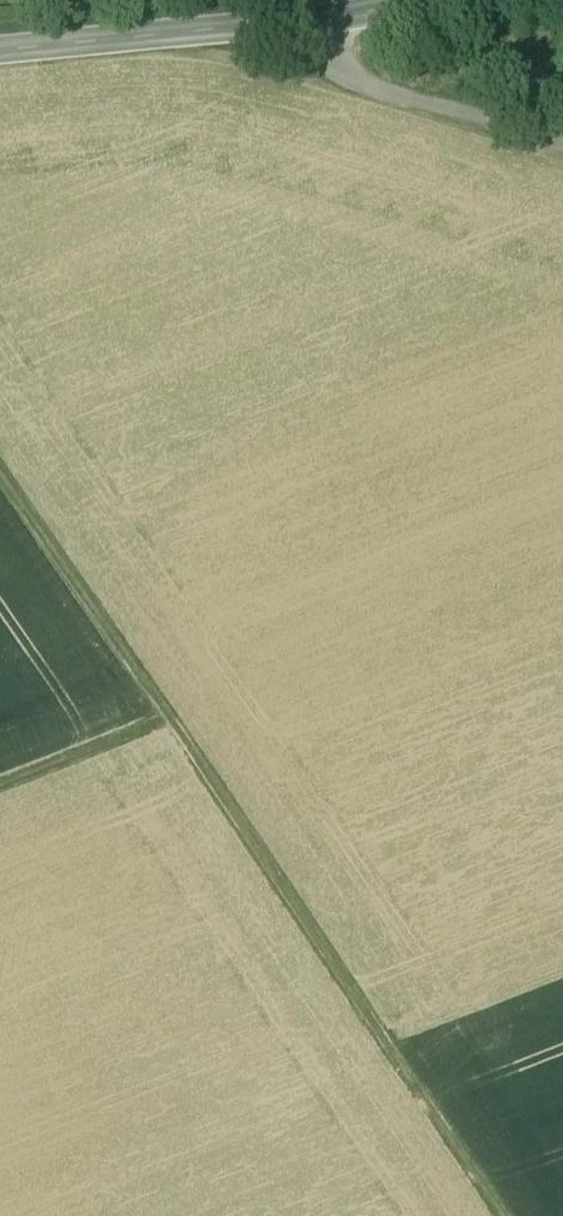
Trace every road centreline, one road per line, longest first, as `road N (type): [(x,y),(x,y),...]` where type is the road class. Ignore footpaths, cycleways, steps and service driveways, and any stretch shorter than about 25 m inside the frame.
road 1 (track): [(0,471),(511,1215)]
road 2 (secondary): [(413,0),(329,18),(0,50)]
road 3 (track): [(329,18),(338,54),(364,84),(562,148)]
road 4 (track): [(168,717),(0,784)]

